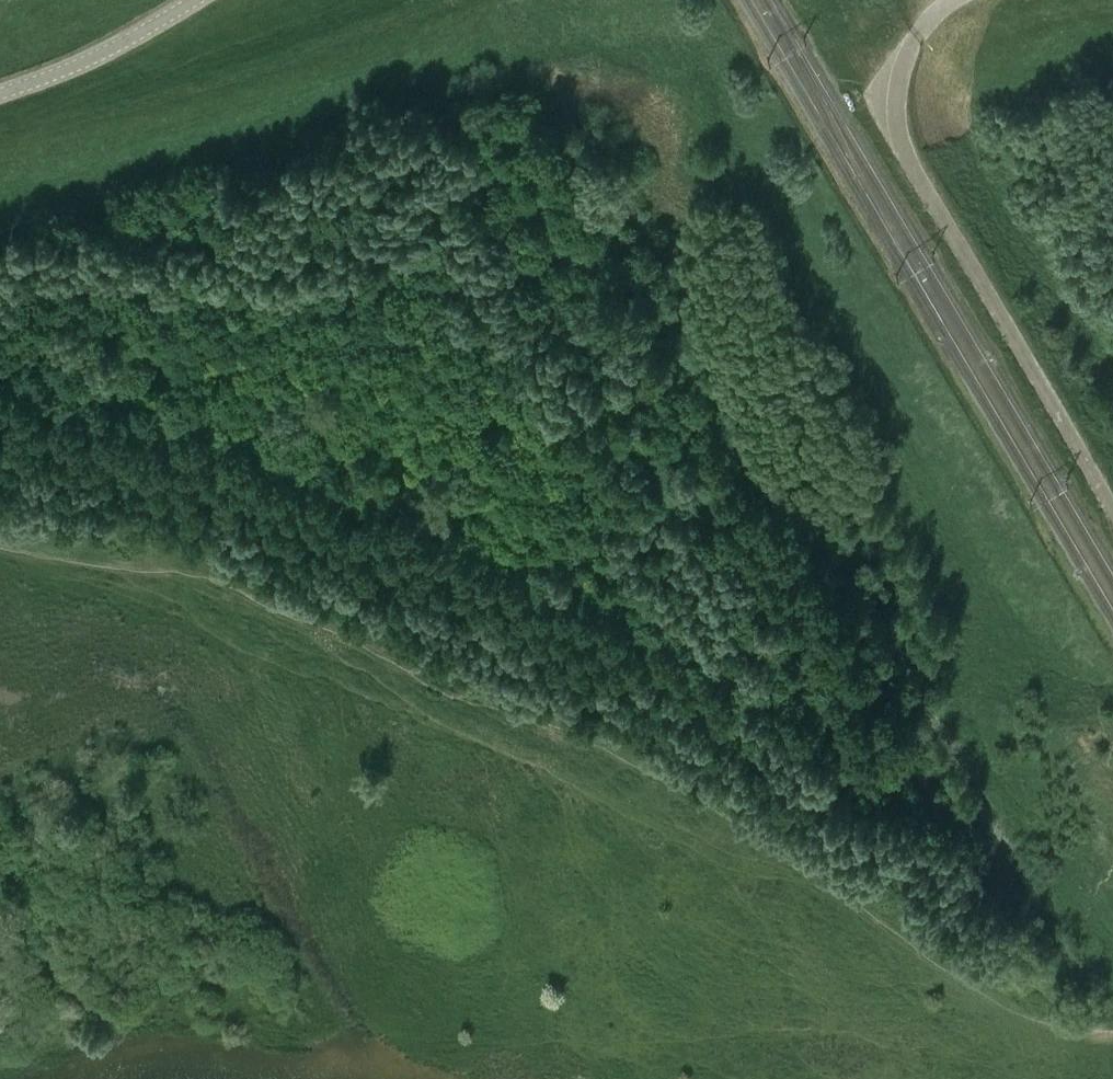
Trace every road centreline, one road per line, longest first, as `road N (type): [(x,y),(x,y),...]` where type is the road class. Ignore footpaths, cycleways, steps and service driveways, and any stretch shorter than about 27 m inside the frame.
road 1 (unclassified): [(0,97),(106,55),(202,0)]

